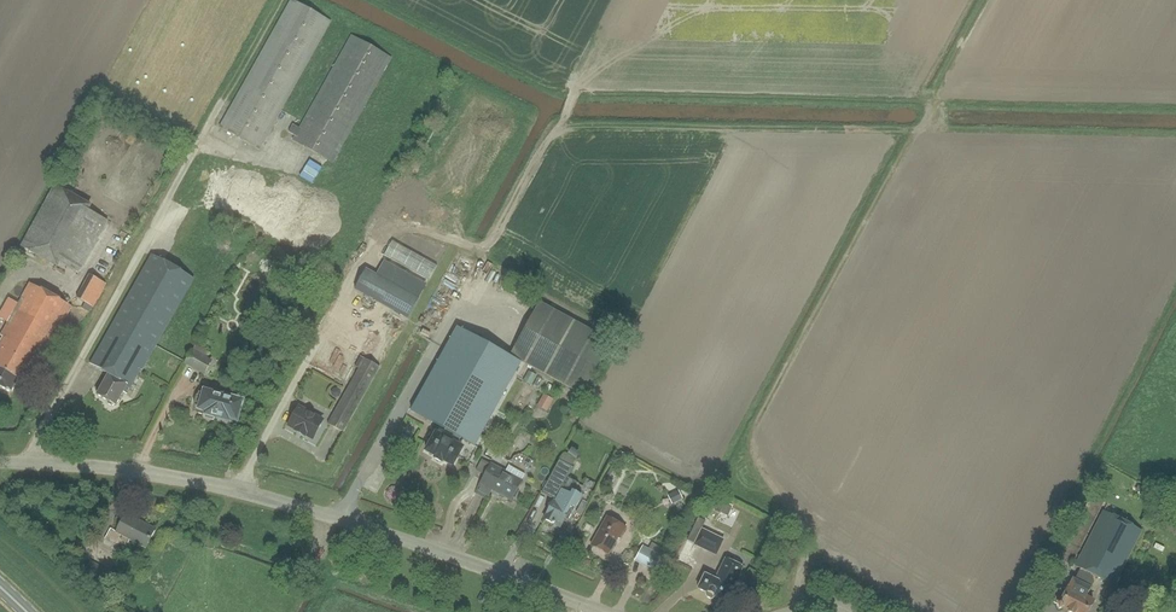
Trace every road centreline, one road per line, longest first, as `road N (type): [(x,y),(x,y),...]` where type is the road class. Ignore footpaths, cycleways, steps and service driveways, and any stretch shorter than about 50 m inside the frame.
road 1 (unclassified): [(602,611),(426,547),(241,491),(120,470),(0,462)]
road 2 (track): [(566,117),(493,243),(478,247),(405,228),(377,245)]

